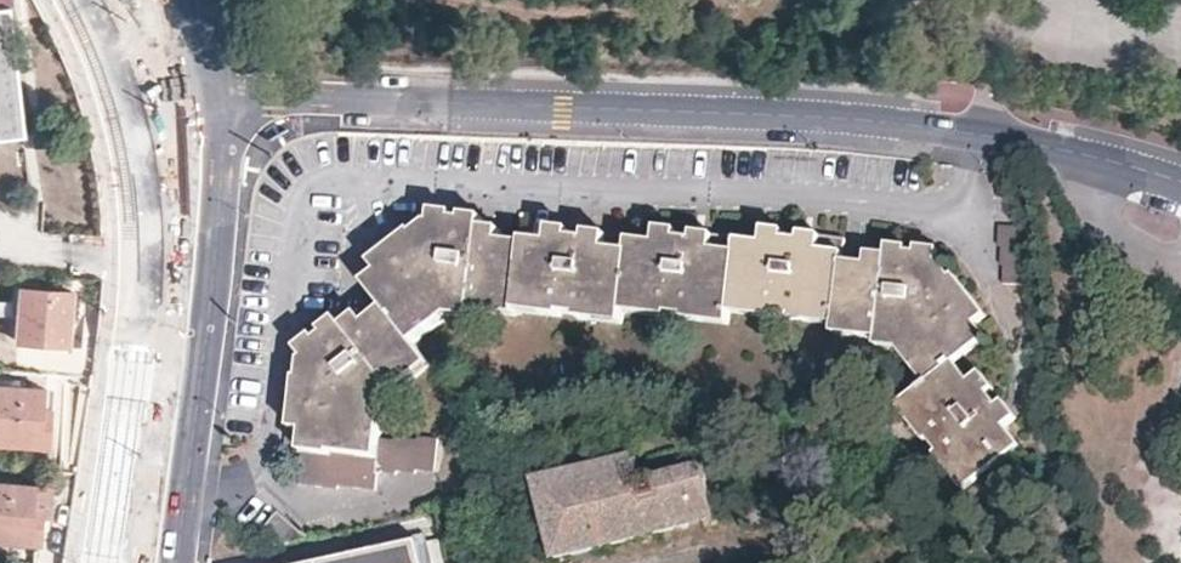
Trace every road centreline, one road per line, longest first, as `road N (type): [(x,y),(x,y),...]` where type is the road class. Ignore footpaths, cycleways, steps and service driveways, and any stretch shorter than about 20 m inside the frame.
road 1 (residential): [(220,99),(871,117),(1007,137),(1180,182)]
road 2 (secondary): [(176,562),(211,290),(220,99)]

